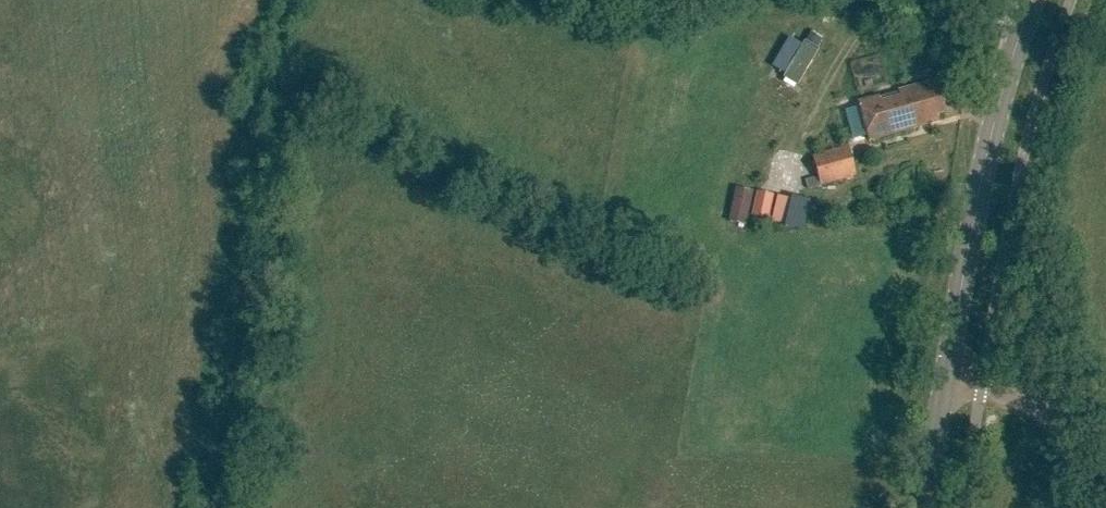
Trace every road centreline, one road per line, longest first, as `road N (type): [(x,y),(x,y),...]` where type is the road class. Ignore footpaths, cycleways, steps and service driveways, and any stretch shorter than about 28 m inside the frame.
road 1 (secondary): [(944,391),(1011,70),(1035,0)]
road 2 (unclassified): [(1100,507),(1090,464),(1054,421),(1004,393),(944,391)]

